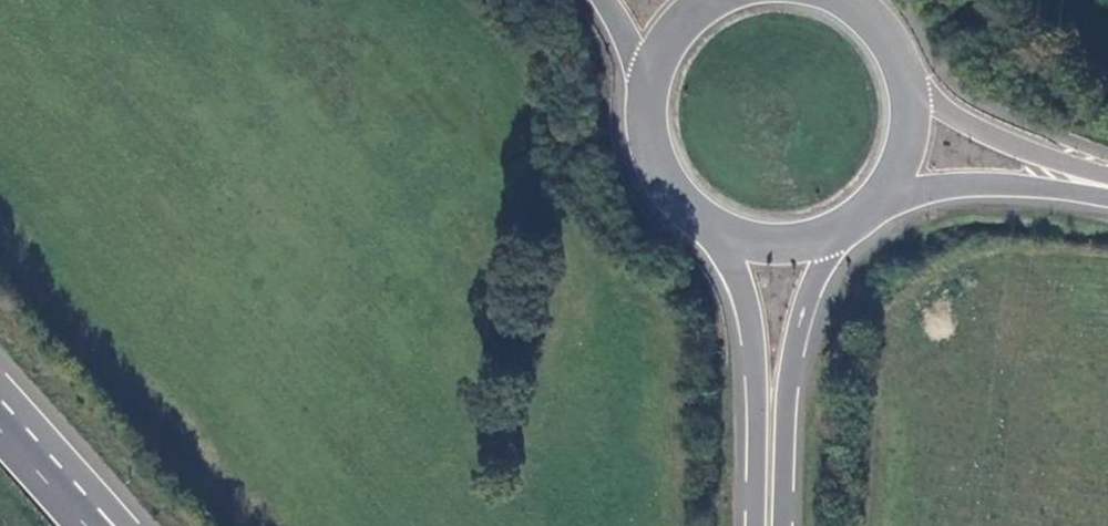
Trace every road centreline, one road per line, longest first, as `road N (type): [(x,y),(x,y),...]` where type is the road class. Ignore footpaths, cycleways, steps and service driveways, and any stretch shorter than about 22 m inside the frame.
road 1 (trunk): [(782,525),(797,340),(837,237)]
road 2 (trunk): [(721,239),(753,335),(757,525)]
road 3 (tertiary): [(886,200),(960,183),(1107,192)]
road 4 (tertiary): [(1107,183),(978,123),(916,82)]
road 5 (tertiary): [(642,71),(637,121),(650,170),(679,211),(721,239)]
road 6 (trunk): [(89,513),(0,417)]
road 7 (tertiary): [(886,200),(914,145),(916,82)]

